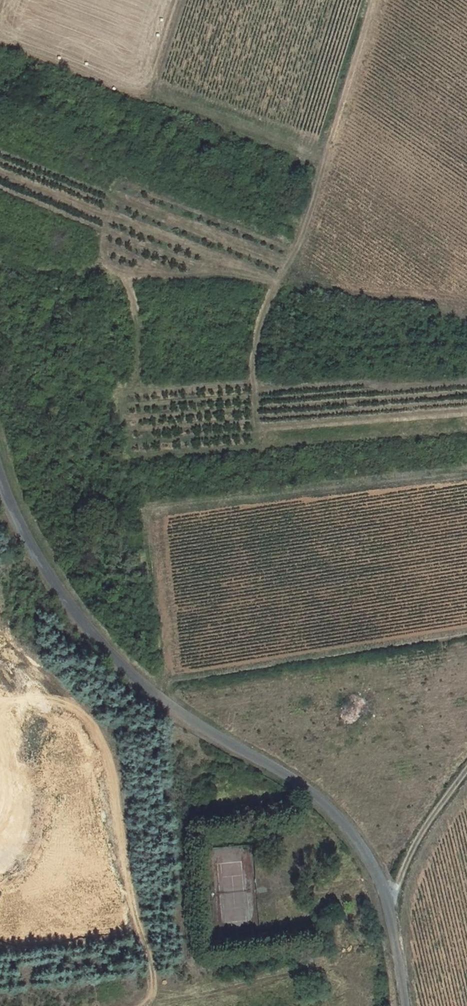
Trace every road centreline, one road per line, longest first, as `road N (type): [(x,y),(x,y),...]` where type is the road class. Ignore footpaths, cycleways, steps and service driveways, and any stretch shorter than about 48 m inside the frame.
road 1 (unclassified): [(0,474),(40,564),(132,674),(223,743),(291,777),(352,833),(389,899),(405,1005)]
road 2 (track): [(253,375),(258,329),(314,200),(371,0)]

